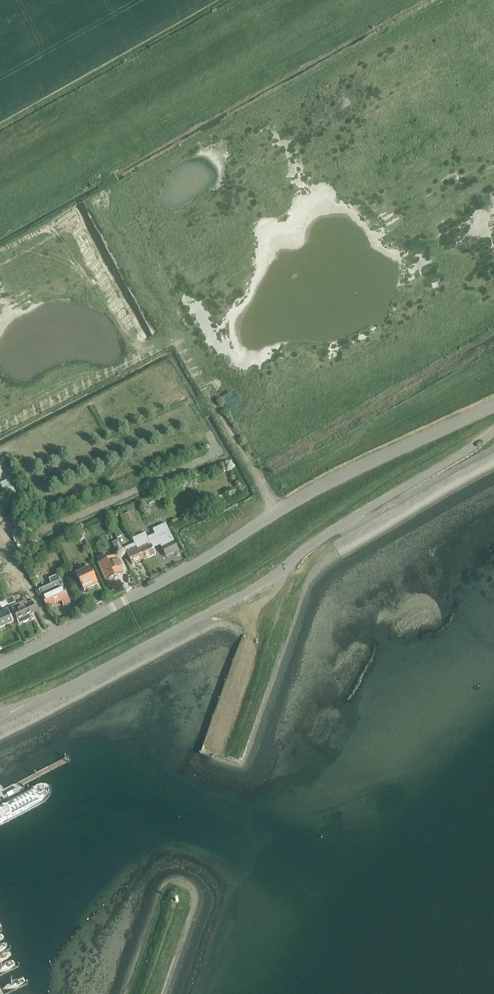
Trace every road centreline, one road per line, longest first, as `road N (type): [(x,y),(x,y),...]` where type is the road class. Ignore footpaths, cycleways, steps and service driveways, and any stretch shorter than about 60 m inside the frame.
road 1 (unclassified): [(0,664),(343,475),(493,406)]
road 2 (unclassified): [(44,701),(273,578),(493,433)]
road 3 (track): [(215,752),(251,637),(248,592)]

